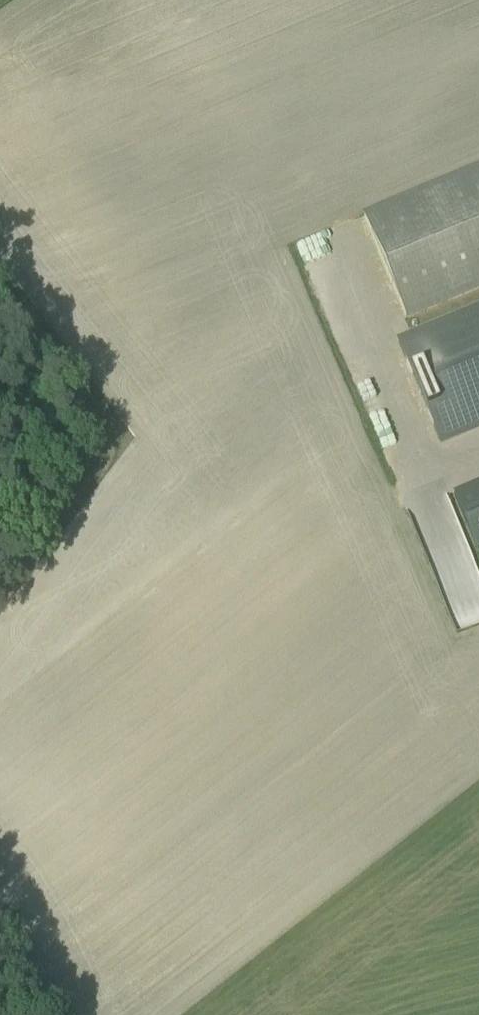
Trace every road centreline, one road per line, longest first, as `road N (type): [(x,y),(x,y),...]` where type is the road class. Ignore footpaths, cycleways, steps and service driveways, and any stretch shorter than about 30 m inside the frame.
road 1 (track): [(0,603),(110,460),(109,419),(0,273)]

